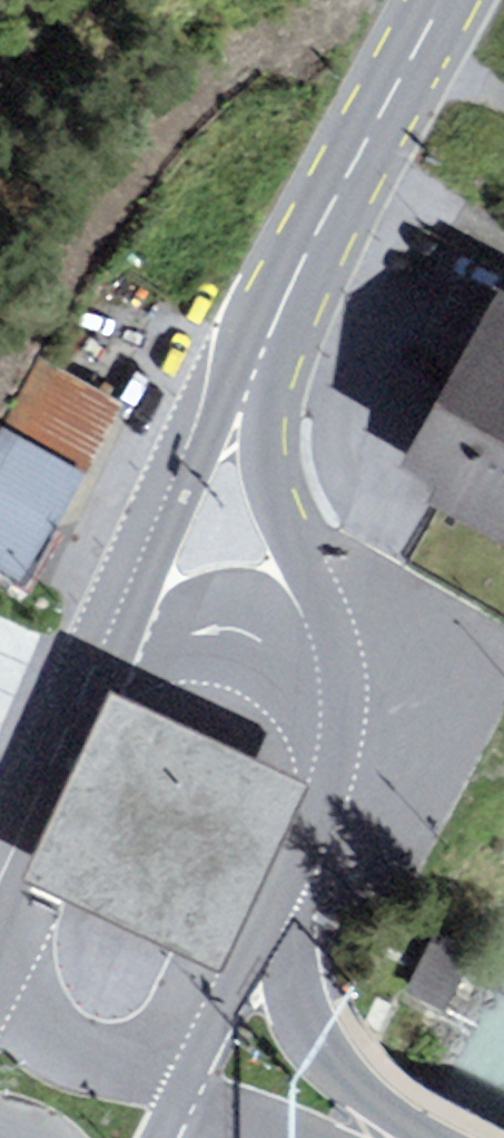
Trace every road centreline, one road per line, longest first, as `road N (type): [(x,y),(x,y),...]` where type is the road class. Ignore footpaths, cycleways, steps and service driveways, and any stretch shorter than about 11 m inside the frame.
road 1 (primary): [(343,727),(349,659),(335,607),(273,505),(260,469),(261,362),(294,256)]
road 2 (primary): [(294,256),(196,417),(96,666)]
road 3 (primary): [(343,727),(302,657),(230,626),(145,636),(96,666)]
road 4 (primary): [(434,0),(294,256)]
road 5 (primary): [(380,1137),(331,1075),(315,1036),(279,894)]
road 6 (primary): [(0,957),(31,1022),(61,1048),(178,1087)]
road 7 (primary): [(96,666),(0,863)]
road 8 (primary): [(178,1087),(279,894)]
road 9 (primary): [(178,1087),(367,1137)]
road 10 (primary): [(279,894),(343,727)]

